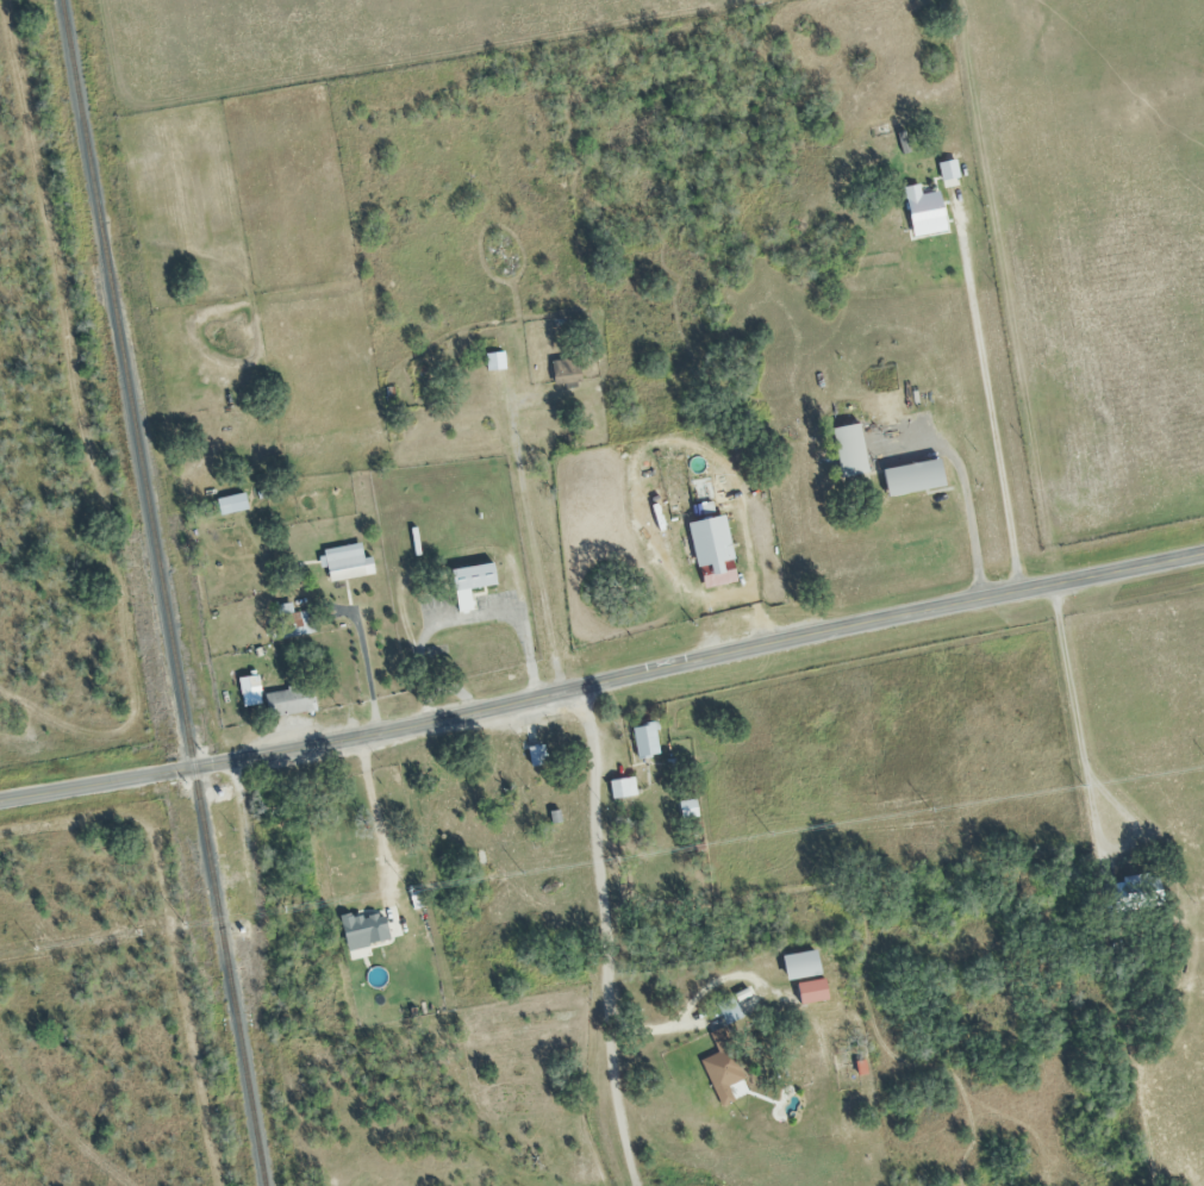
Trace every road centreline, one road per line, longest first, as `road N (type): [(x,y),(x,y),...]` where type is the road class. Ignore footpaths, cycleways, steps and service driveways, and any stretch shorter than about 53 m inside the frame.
road 1 (secondary): [(0,803),(192,770),(1203,556)]
road 2 (residential): [(587,688),(613,1053),(640,1185)]

